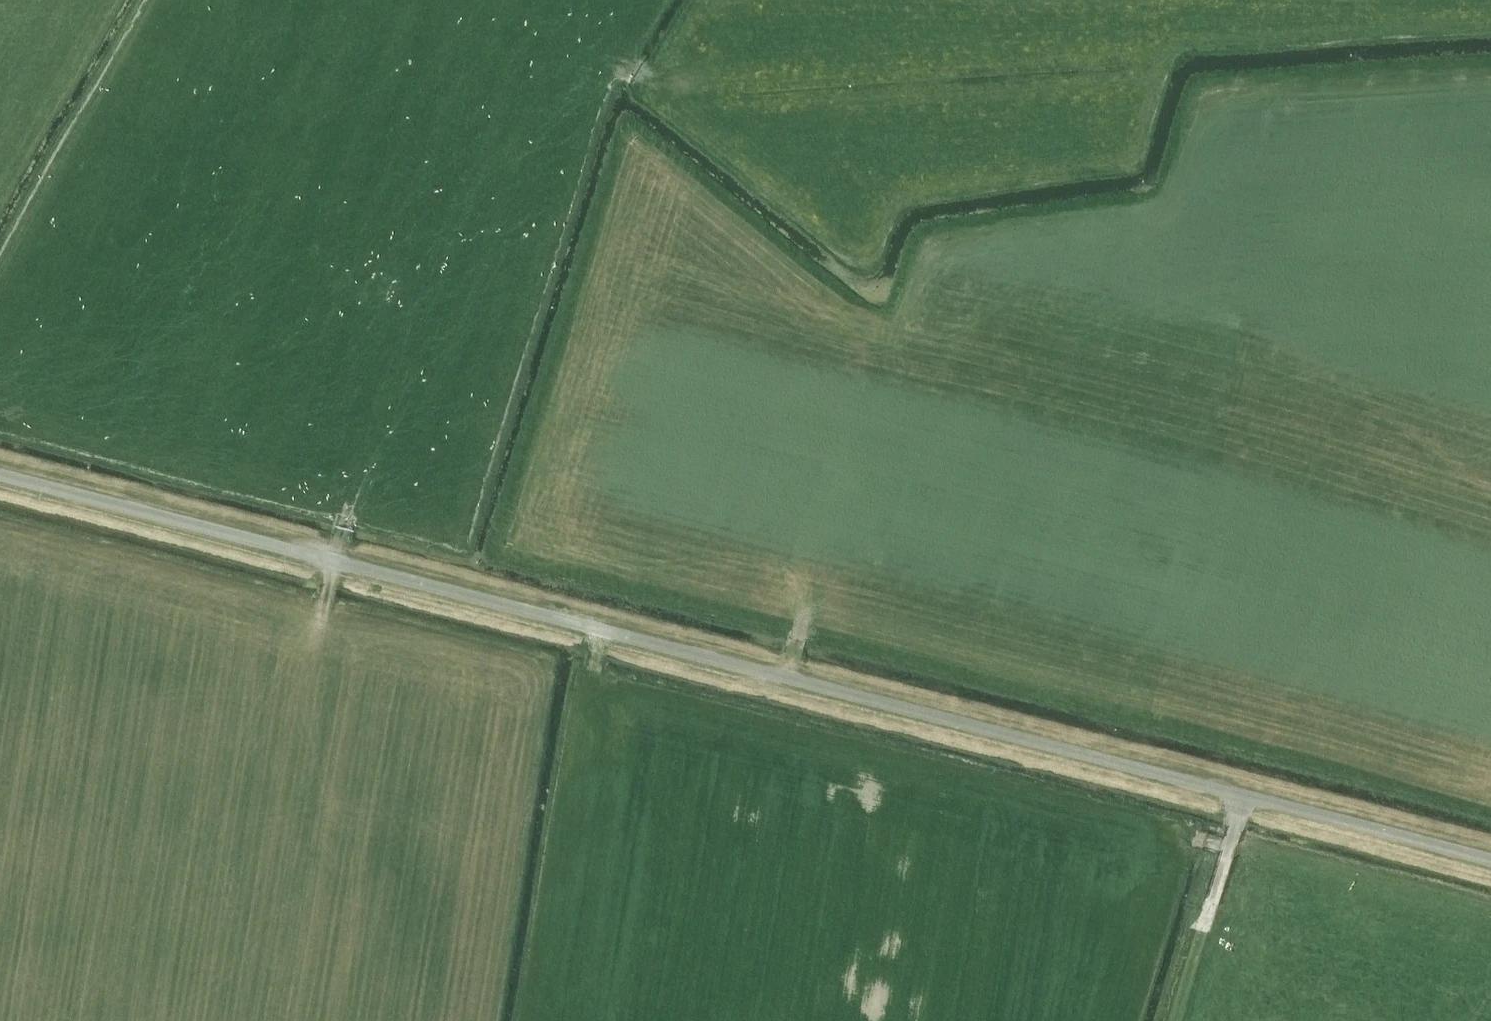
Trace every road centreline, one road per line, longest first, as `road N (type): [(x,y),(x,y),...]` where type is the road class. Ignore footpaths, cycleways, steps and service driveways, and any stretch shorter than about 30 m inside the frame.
road 1 (unclassified): [(1490,859),(0,475)]
road 2 (track): [(1203,923),(1242,795)]

